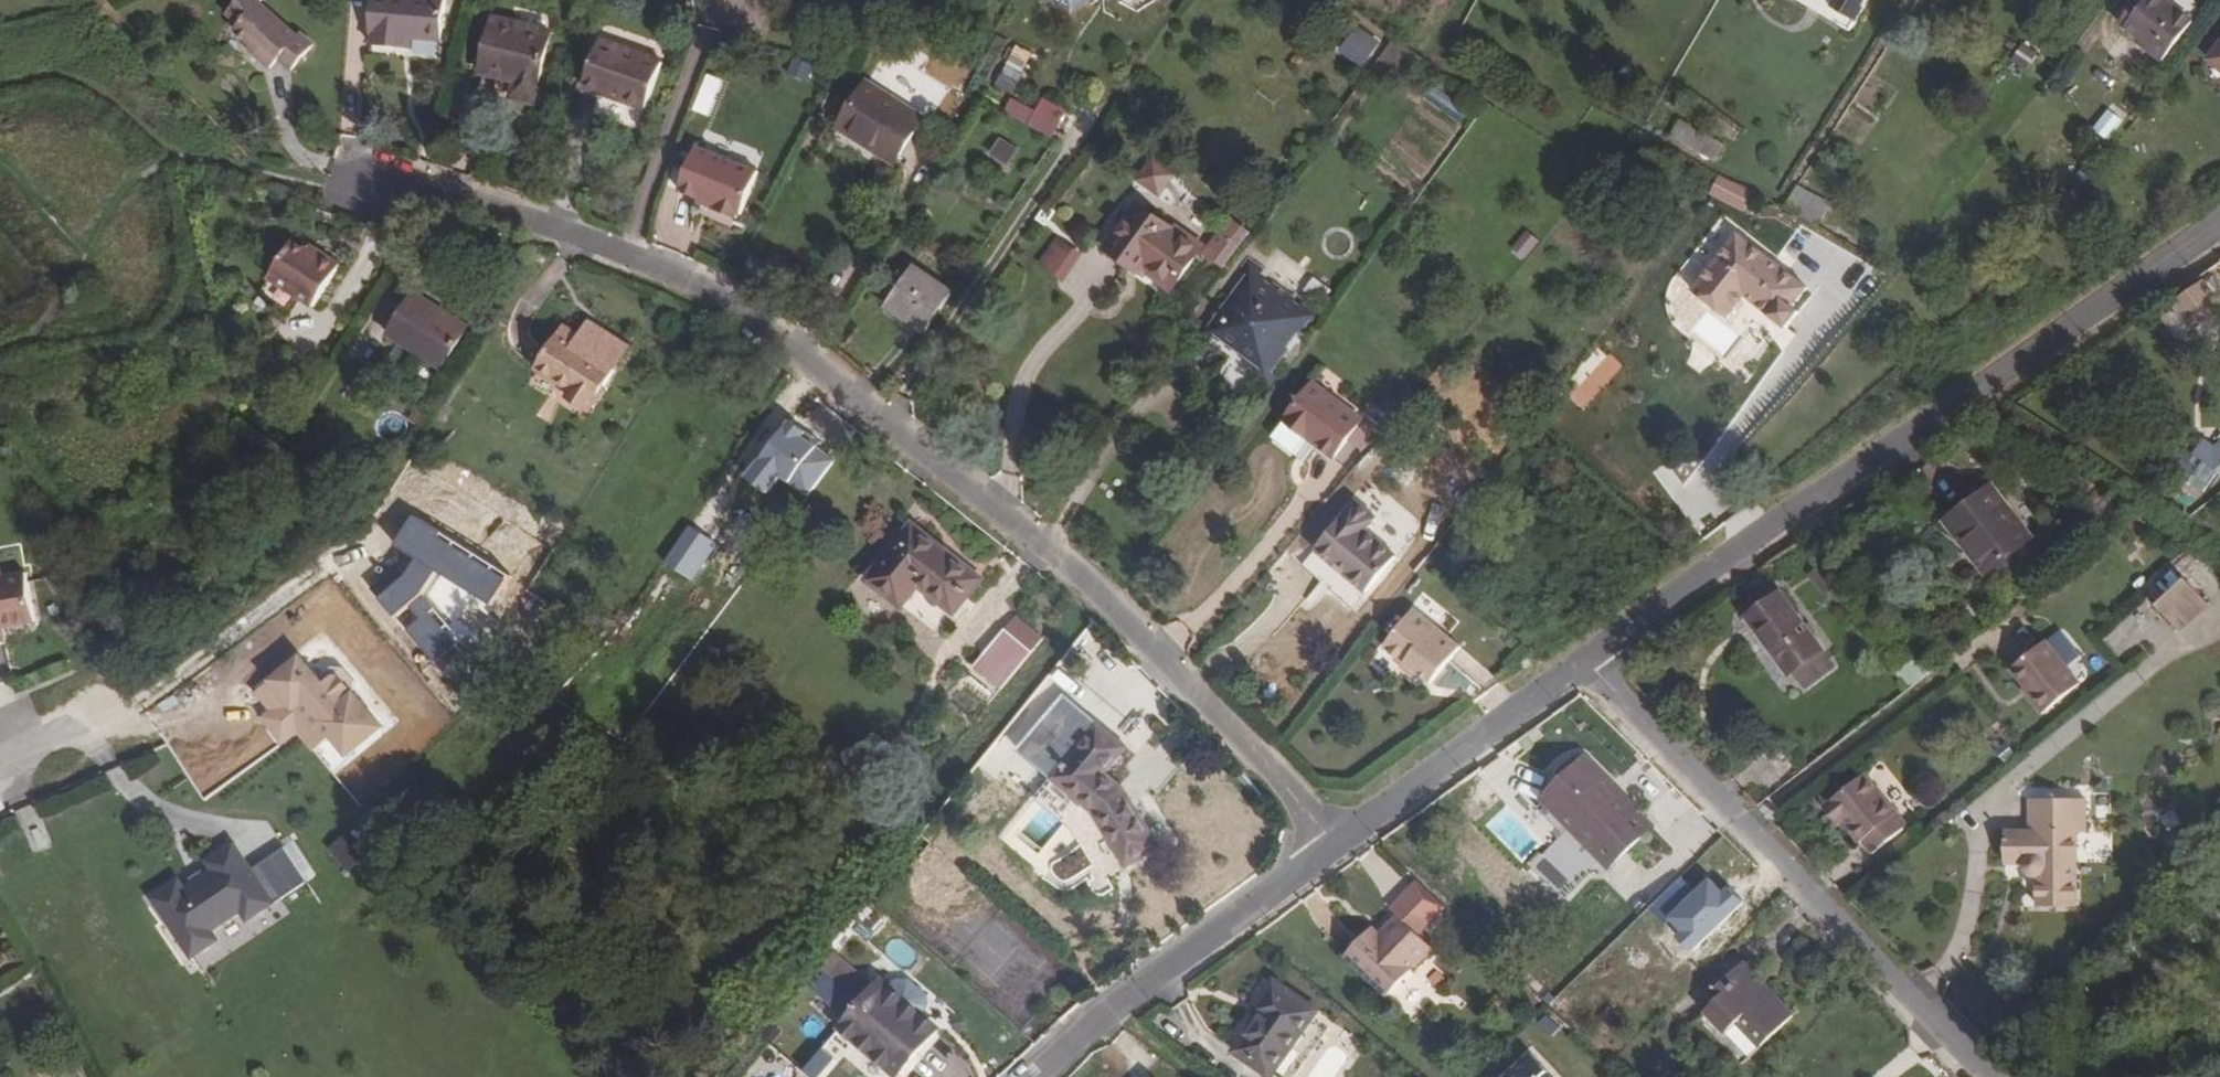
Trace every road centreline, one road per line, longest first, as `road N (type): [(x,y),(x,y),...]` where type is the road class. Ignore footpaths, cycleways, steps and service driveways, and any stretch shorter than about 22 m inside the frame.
road 1 (unclassified): [(1336,849),(1172,670),(1034,539),(750,315),(660,270),(370,174)]
road 2 (unclassified): [(1586,667),(2219,223)]
road 3 (residential): [(1999,1076),(1586,667)]
road 4 (unclassified): [(1039,1076),(1083,1036),(1336,849)]
road 5 (unclassified): [(1336,849),(1586,667)]

